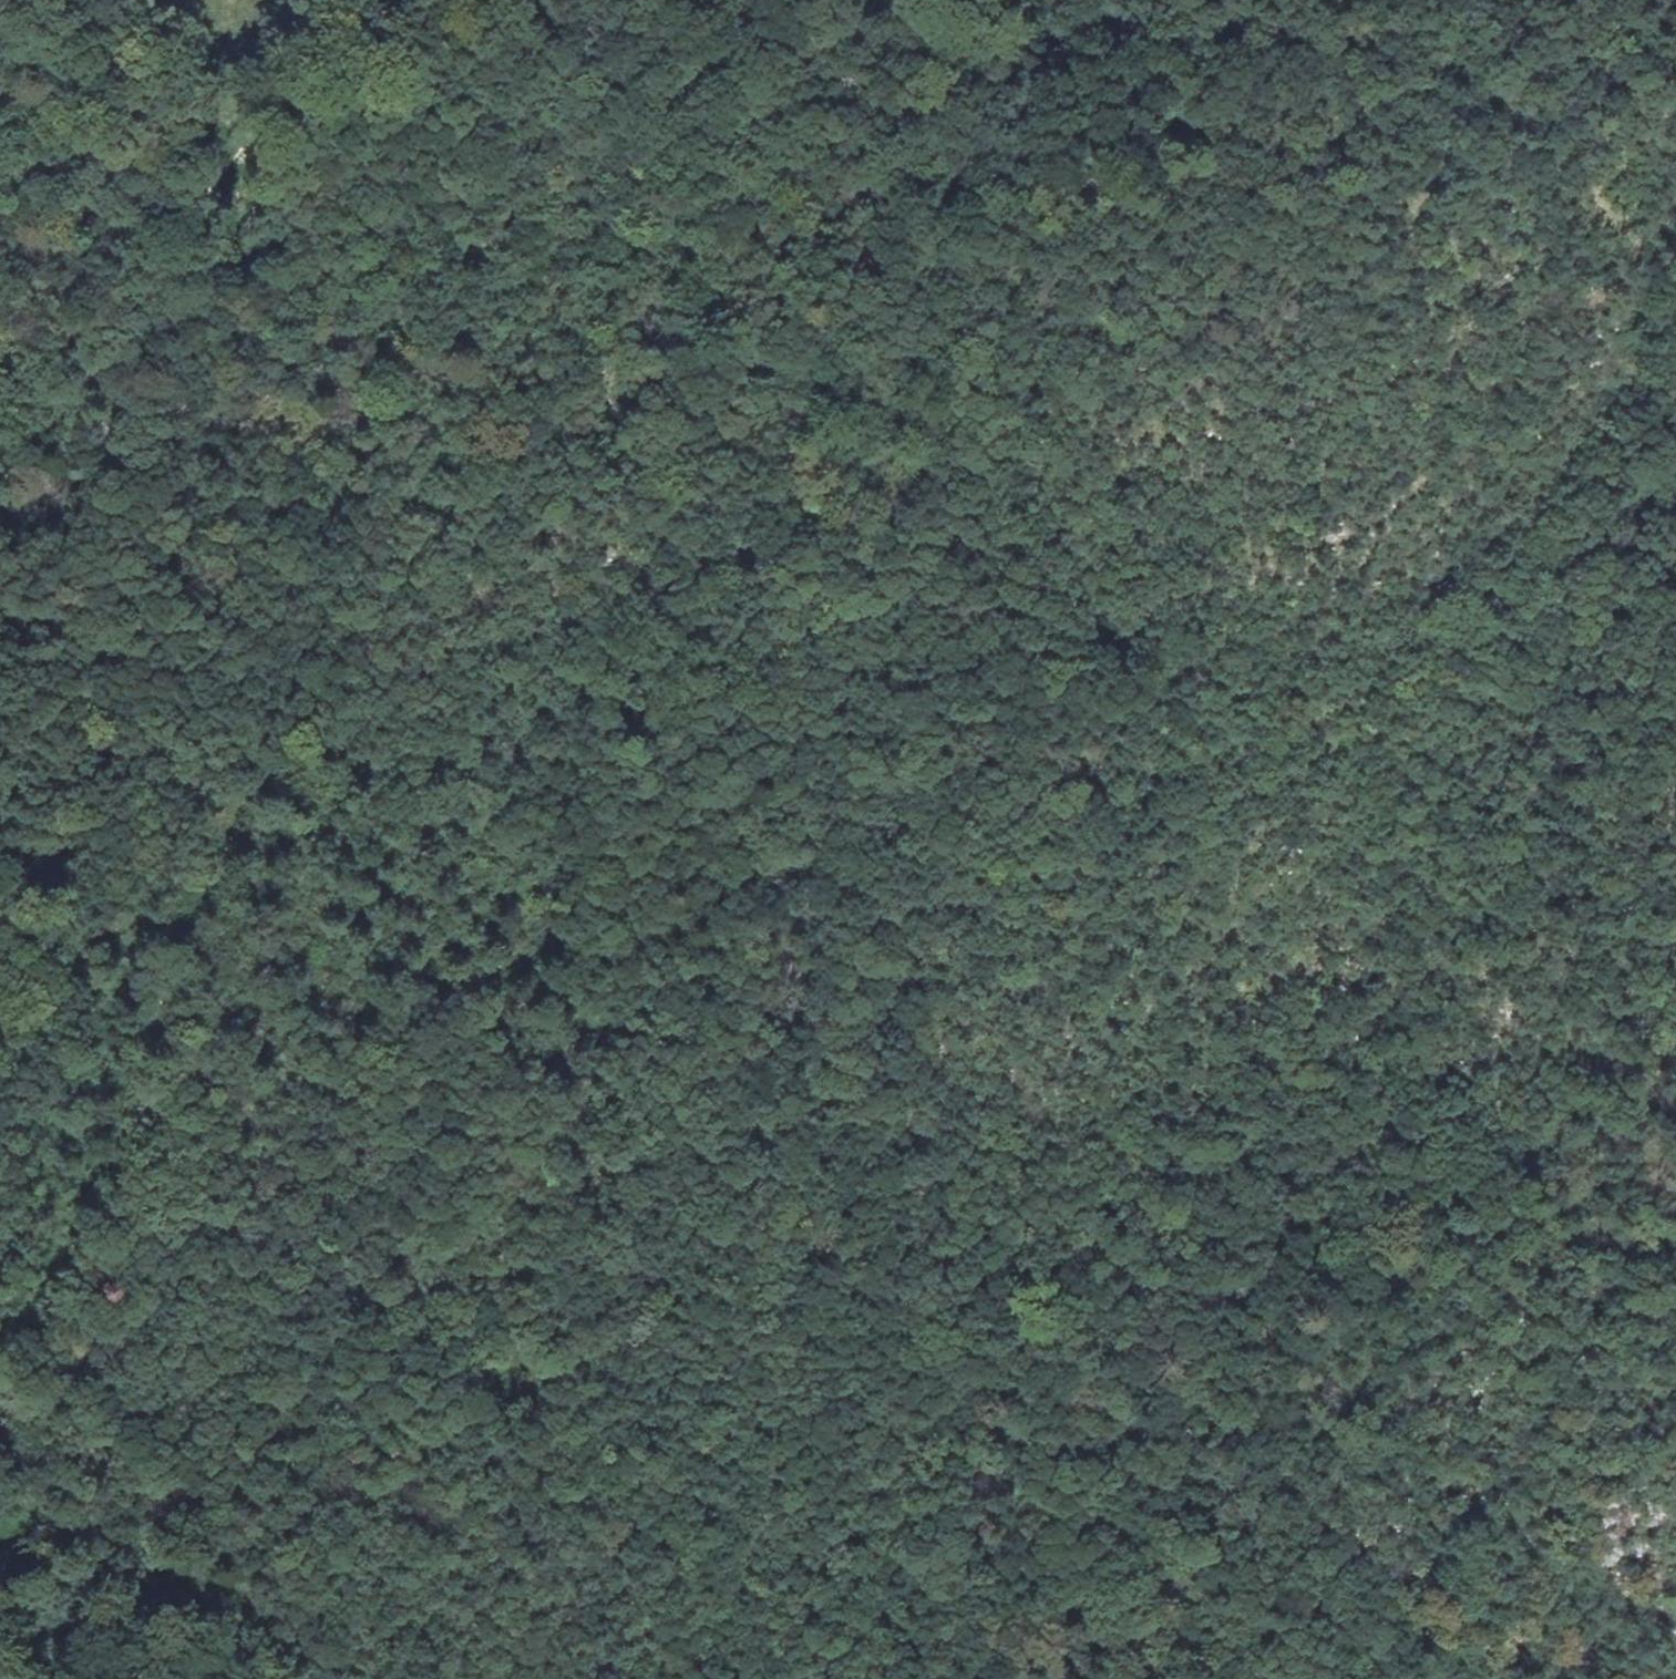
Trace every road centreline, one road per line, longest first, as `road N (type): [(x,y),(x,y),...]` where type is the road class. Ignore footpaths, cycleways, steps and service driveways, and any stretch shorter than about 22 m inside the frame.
road 1 (track): [(0,871),(51,731),(129,584),(268,518),(395,401),(556,341),(671,337),(752,313),(972,222),(1108,62),(1183,0)]
road 2 (track): [(0,1637),(135,1593),(260,1514),(683,1290)]
road 3 (track): [(356,0),(163,254),(65,326),(0,347)]

